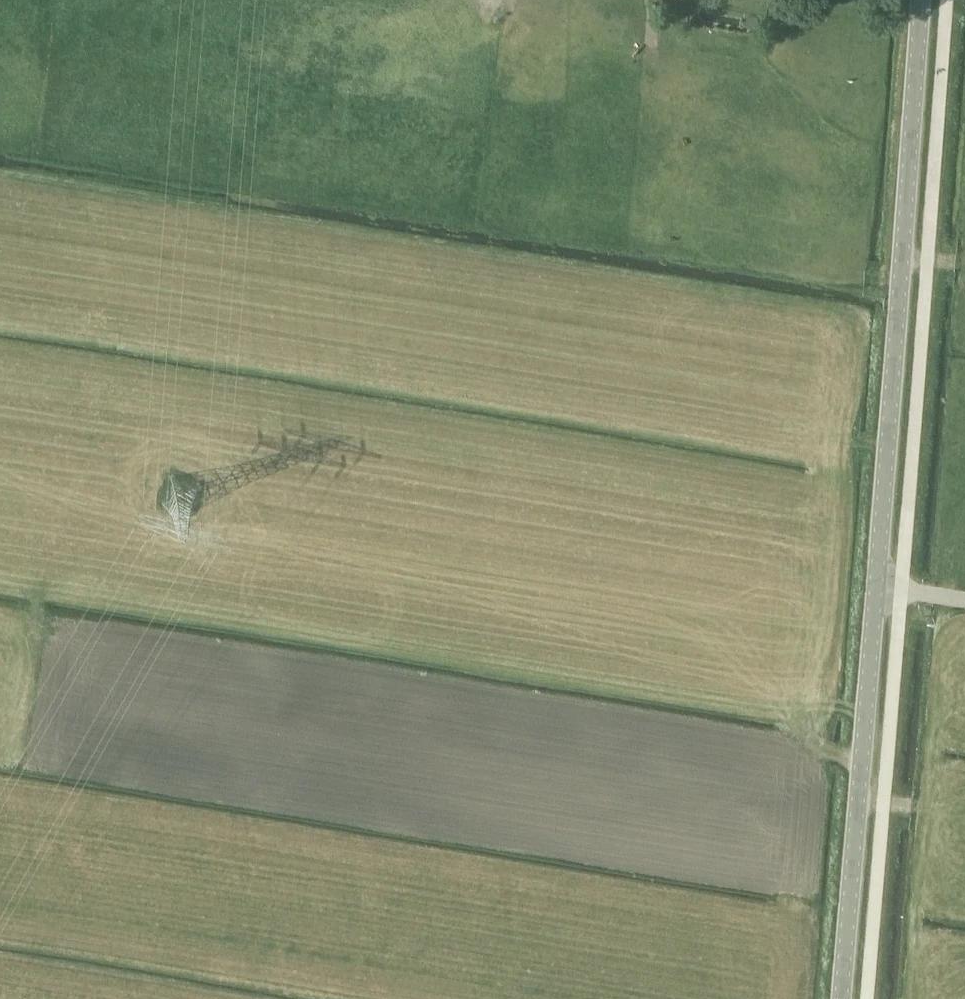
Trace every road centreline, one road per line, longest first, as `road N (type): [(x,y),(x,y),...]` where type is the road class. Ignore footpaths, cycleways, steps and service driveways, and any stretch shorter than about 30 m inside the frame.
road 1 (tertiary): [(877,586),(921,0)]
road 2 (tertiary): [(842,998),(877,586)]

